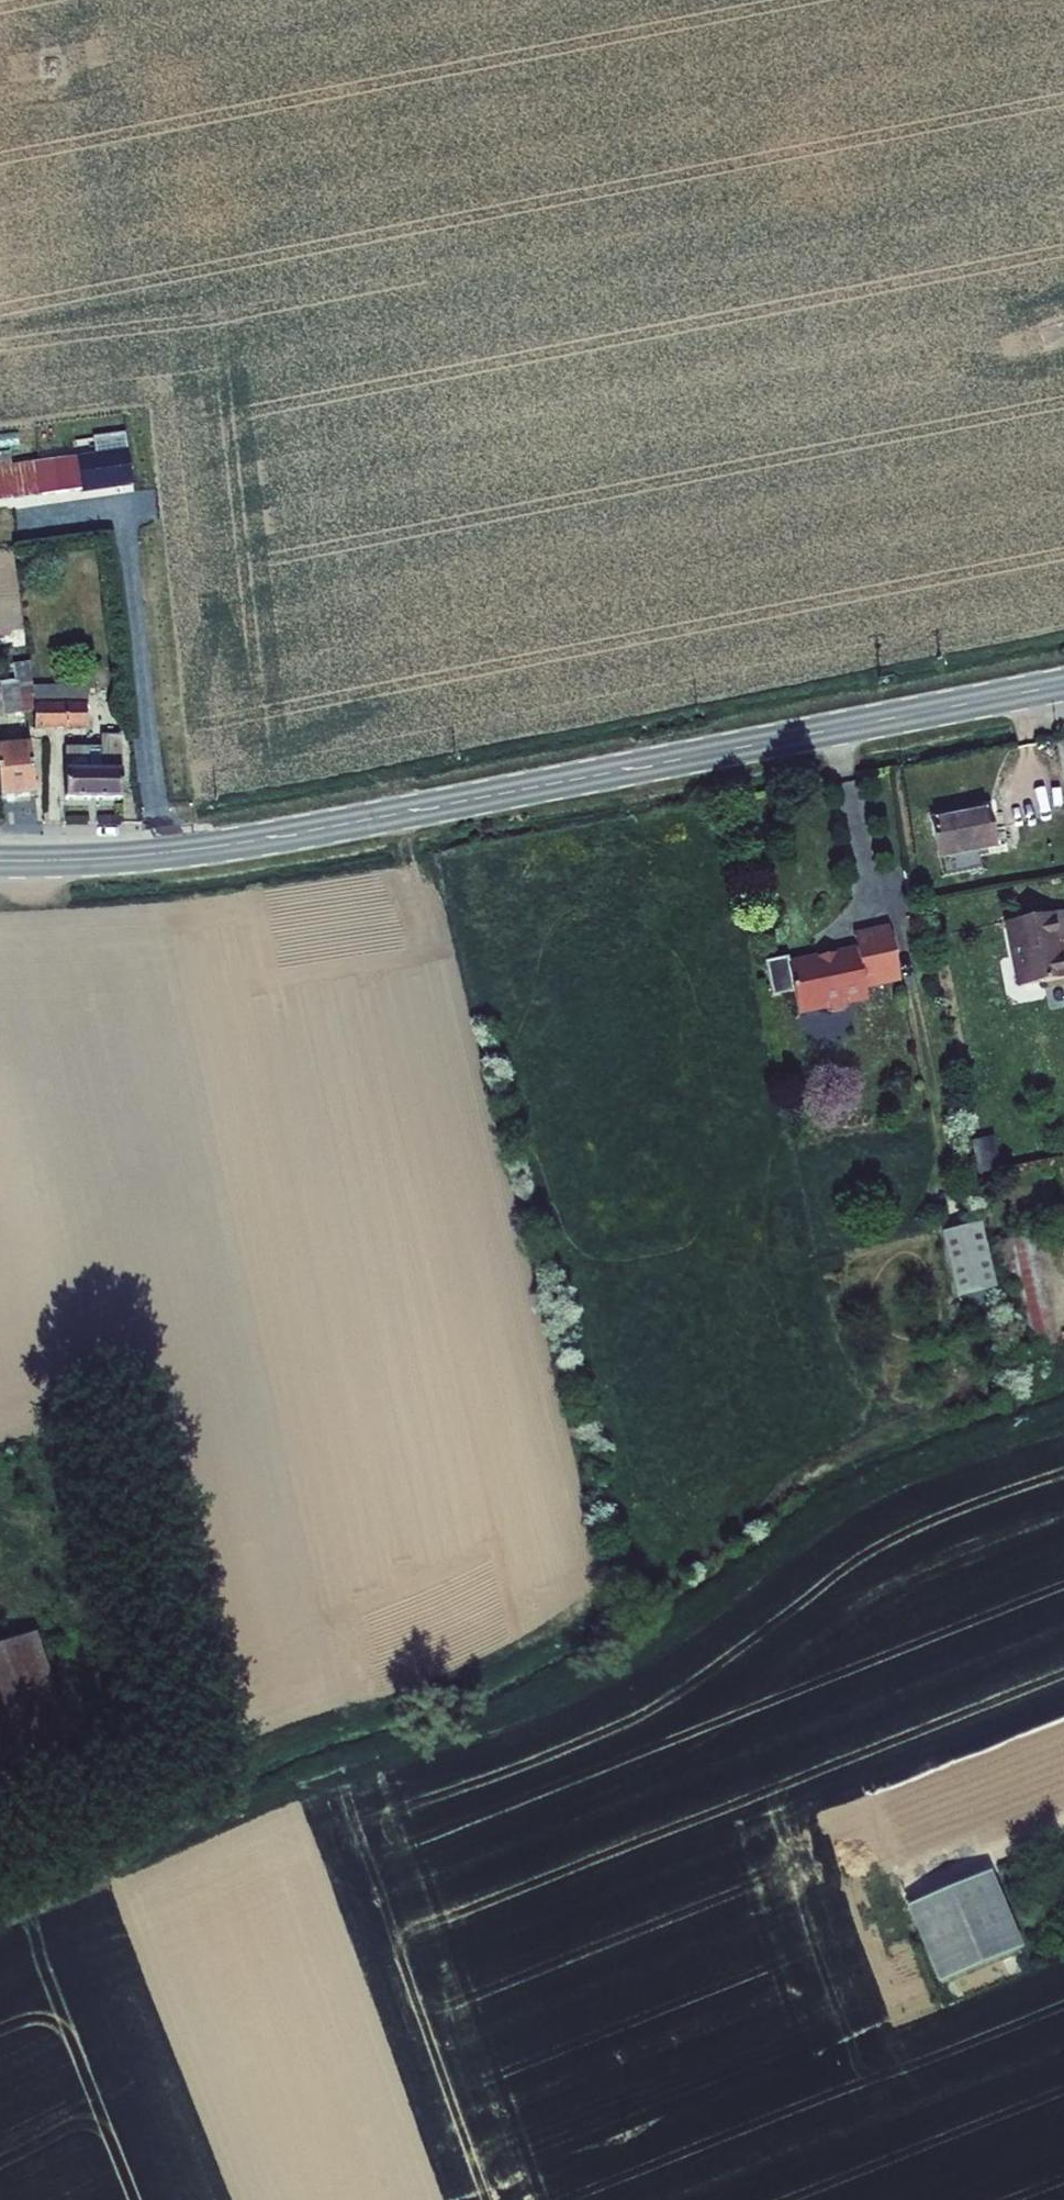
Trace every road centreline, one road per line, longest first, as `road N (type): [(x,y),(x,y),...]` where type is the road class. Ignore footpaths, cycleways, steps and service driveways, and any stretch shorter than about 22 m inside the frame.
road 1 (tertiary): [(1063,685),(233,843),(0,858)]

